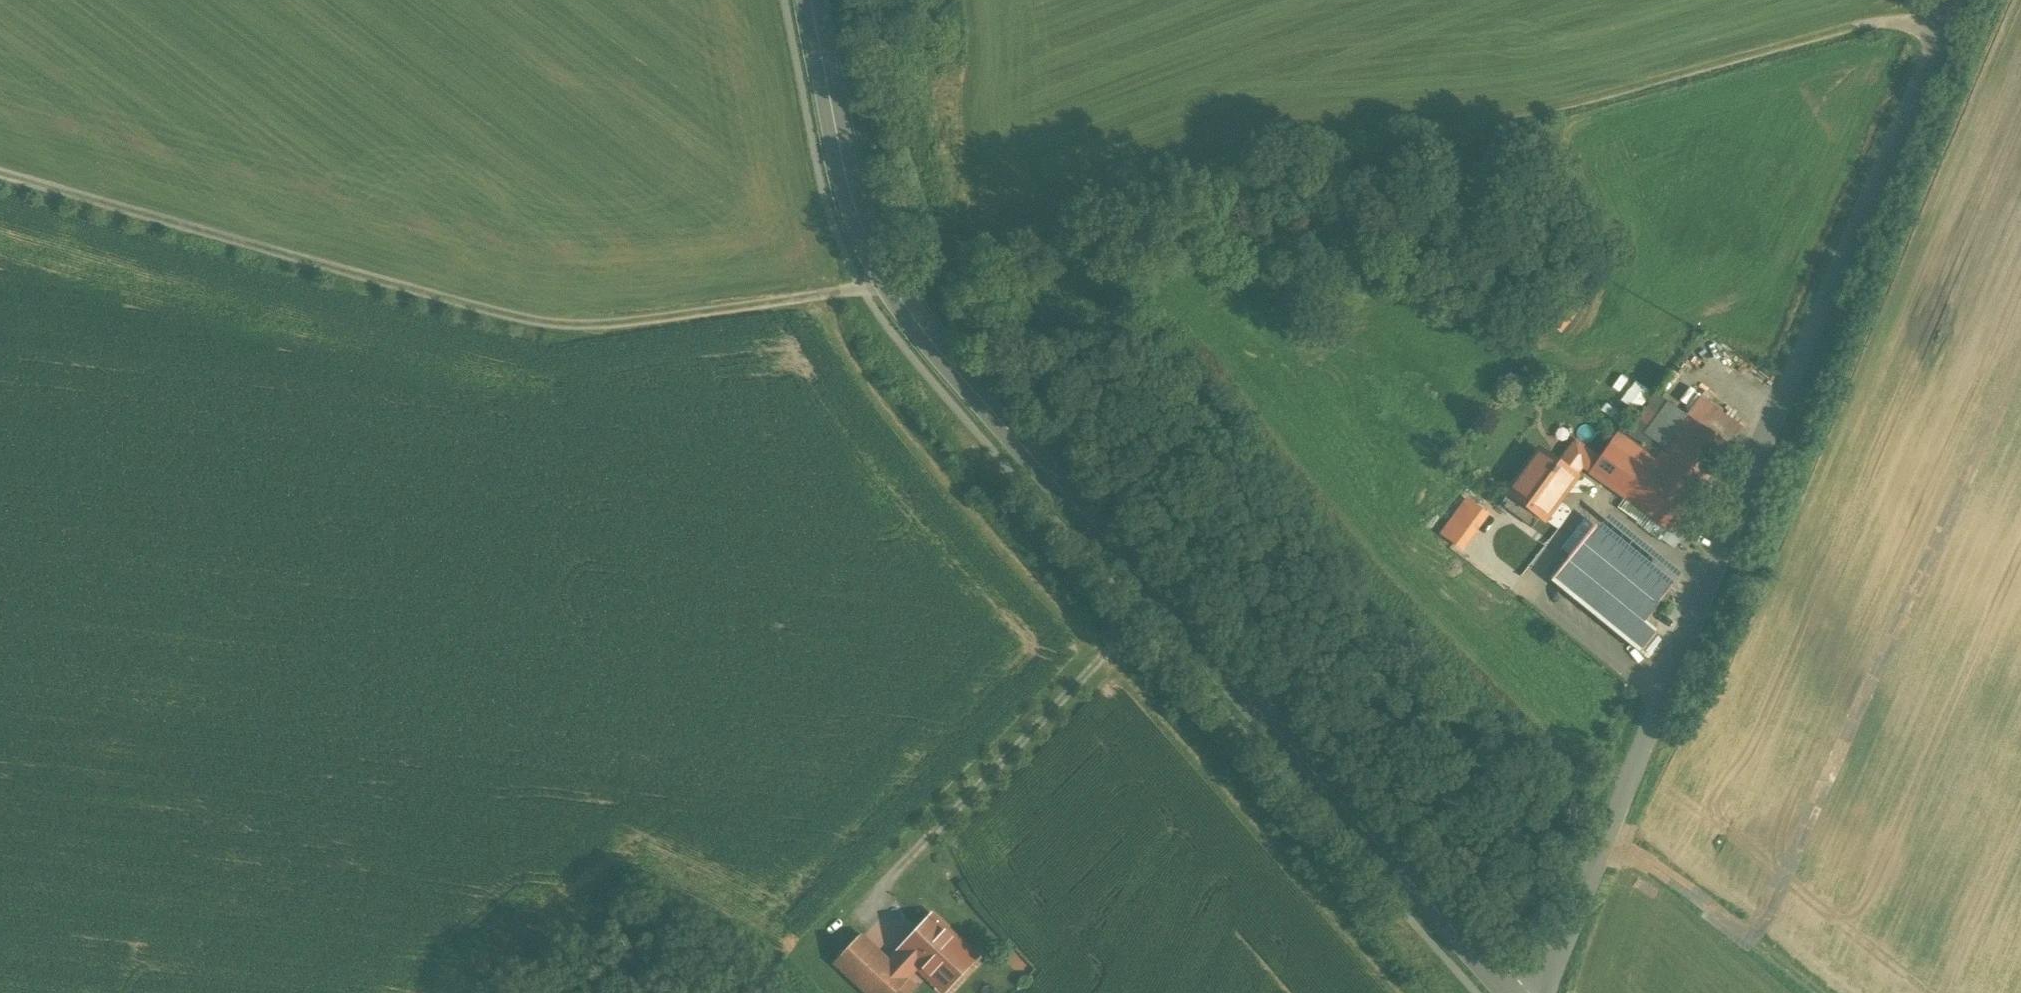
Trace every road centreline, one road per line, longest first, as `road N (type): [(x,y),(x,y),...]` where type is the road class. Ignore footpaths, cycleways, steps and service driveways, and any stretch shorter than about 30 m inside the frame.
road 1 (tertiary): [(808,0),(861,223),(931,344),(1508,992)]
road 2 (track): [(894,289),(1078,220),(1188,167),(1261,147),(1342,129),(1468,127),(1590,106),(1861,30),(1938,29)]
road 3 (unclassified): [(1543,992),(1951,0)]
road 4 (track): [(894,289),(637,322),(502,318),(0,176)]
road 5 (track): [(1611,827),(1818,992)]

